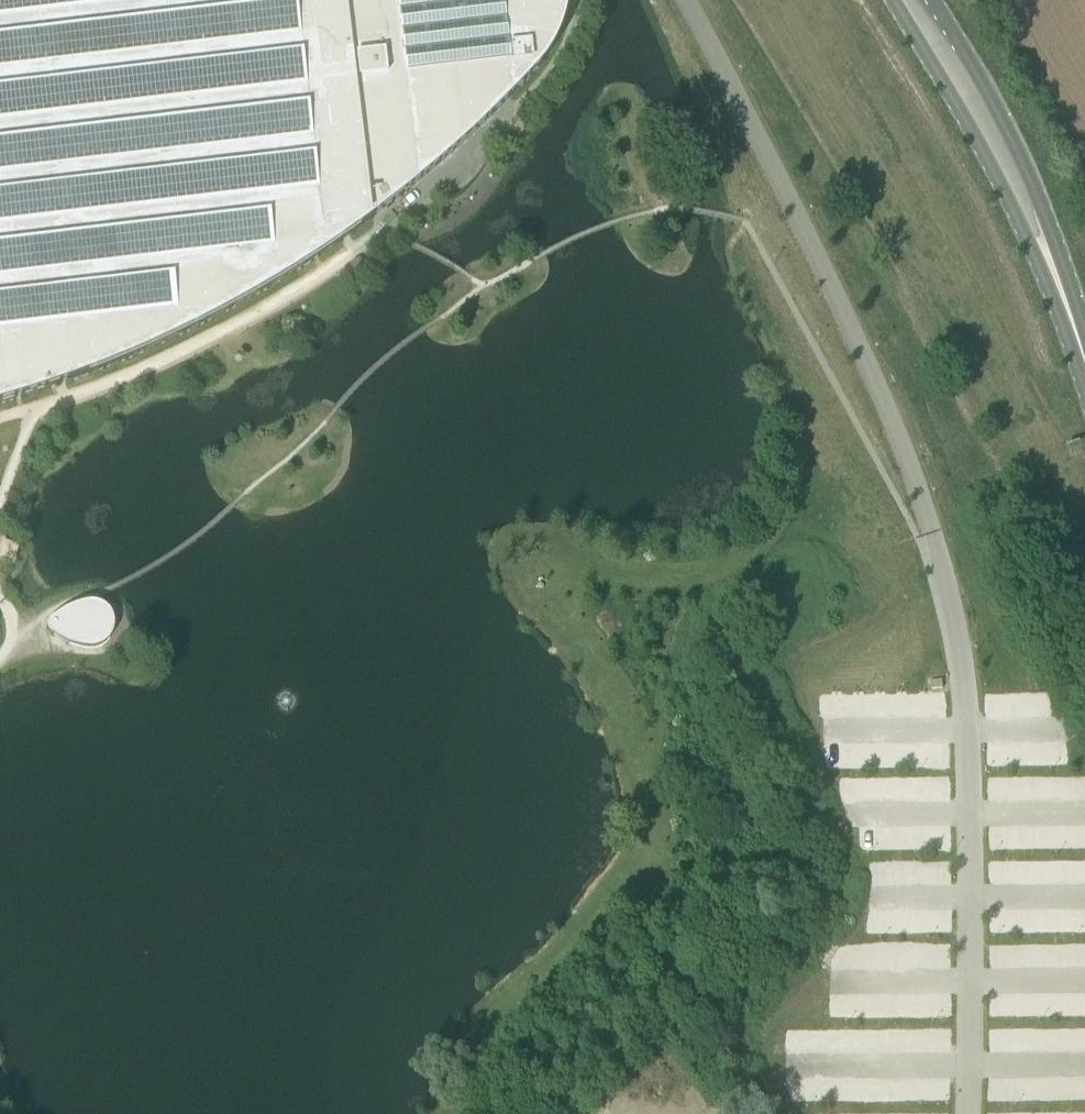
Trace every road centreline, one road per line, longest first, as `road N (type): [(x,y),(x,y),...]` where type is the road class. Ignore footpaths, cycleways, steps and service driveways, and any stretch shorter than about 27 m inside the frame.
road 1 (unclassified): [(683,0),(905,446),(967,731),(966,1113)]
road 2 (tertiary): [(891,0),(1067,310)]
road 3 (tertiary): [(1067,310),(1048,223),(1021,163),(933,0)]

